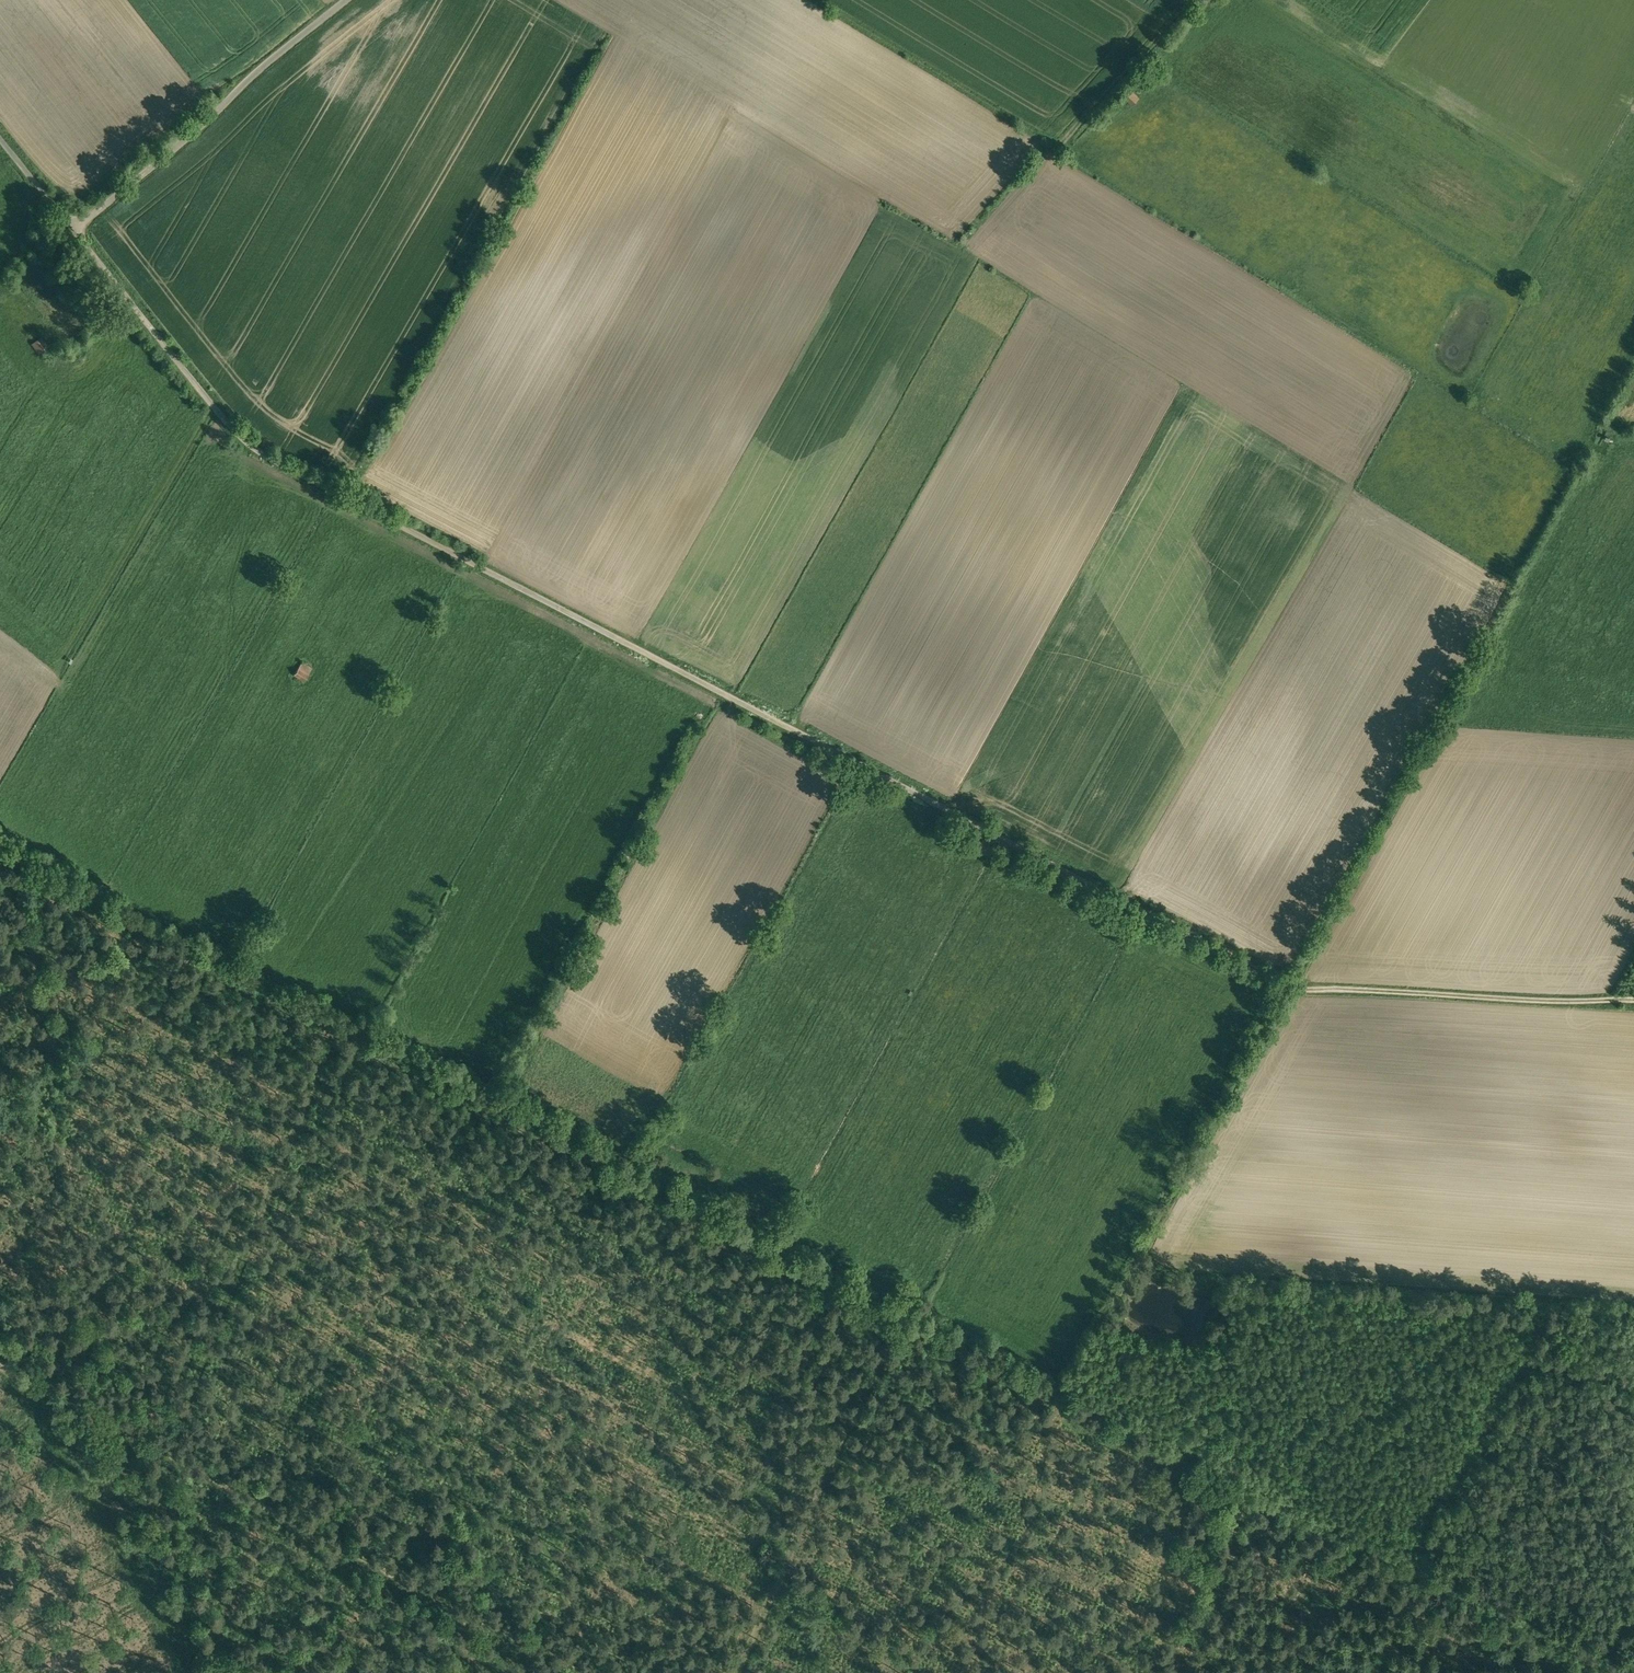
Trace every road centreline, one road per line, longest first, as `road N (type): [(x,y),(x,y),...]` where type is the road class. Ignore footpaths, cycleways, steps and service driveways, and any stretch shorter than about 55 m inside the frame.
road 1 (unclassified): [(71,229),(253,448),(1131,917)]
road 2 (track): [(0,1354),(602,1672)]
road 3 (track): [(1633,1004),(1295,991),(1131,917)]
road 4 (unclassified): [(347,0),(71,229)]

